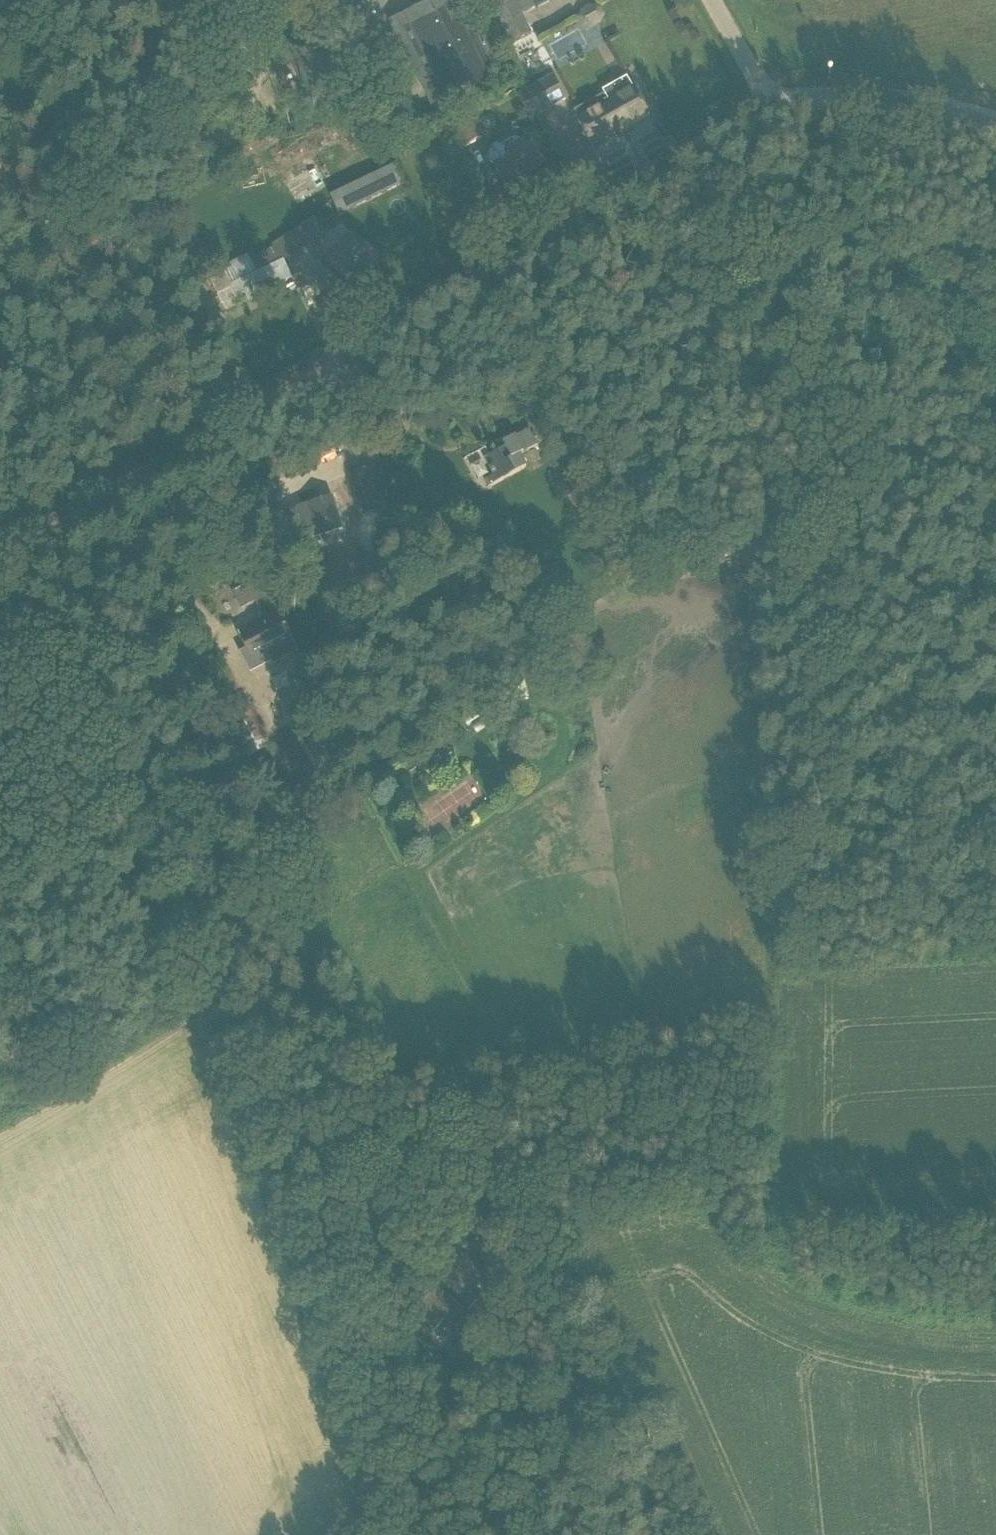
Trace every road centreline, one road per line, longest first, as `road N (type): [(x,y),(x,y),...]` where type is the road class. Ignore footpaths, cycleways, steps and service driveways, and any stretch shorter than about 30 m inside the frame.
road 1 (unclassified): [(0,540),(113,494),(774,109)]
road 2 (residential): [(0,555),(11,594),(204,976),(274,1189)]
road 3 (track): [(774,109),(893,268),(995,426)]
road 4 (unclassified): [(774,109),(822,95),(860,95),(995,124)]
road 5 (unclassified): [(774,109),(713,0)]

